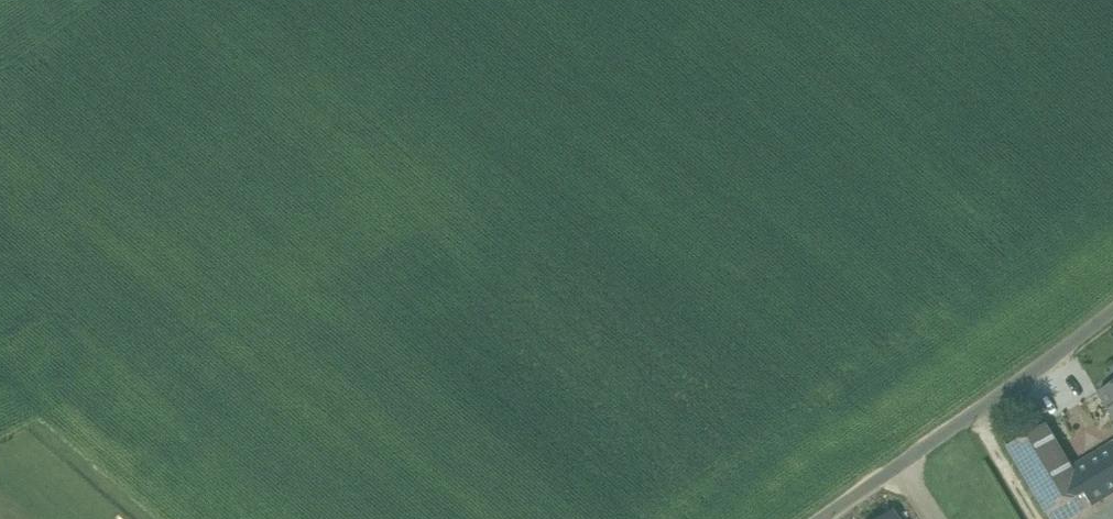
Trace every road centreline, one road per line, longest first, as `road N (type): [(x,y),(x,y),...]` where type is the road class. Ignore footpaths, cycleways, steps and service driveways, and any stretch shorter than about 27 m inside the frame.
road 1 (unclassified): [(819,518),(1112,299)]

